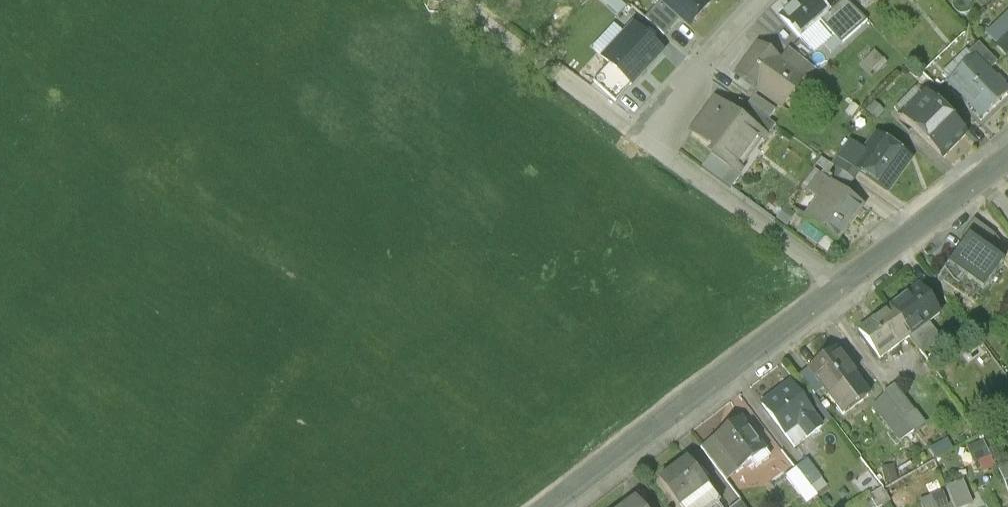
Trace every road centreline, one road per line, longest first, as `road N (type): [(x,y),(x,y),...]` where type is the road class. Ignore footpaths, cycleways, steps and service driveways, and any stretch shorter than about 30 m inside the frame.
road 1 (tertiary): [(553,506),(847,291)]
road 2 (residential): [(640,135),(847,291)]
road 3 (residential): [(457,0),(640,135)]
road 4 (tertiary): [(847,291),(1007,167)]
road 5 (residential): [(762,0),(640,135)]

